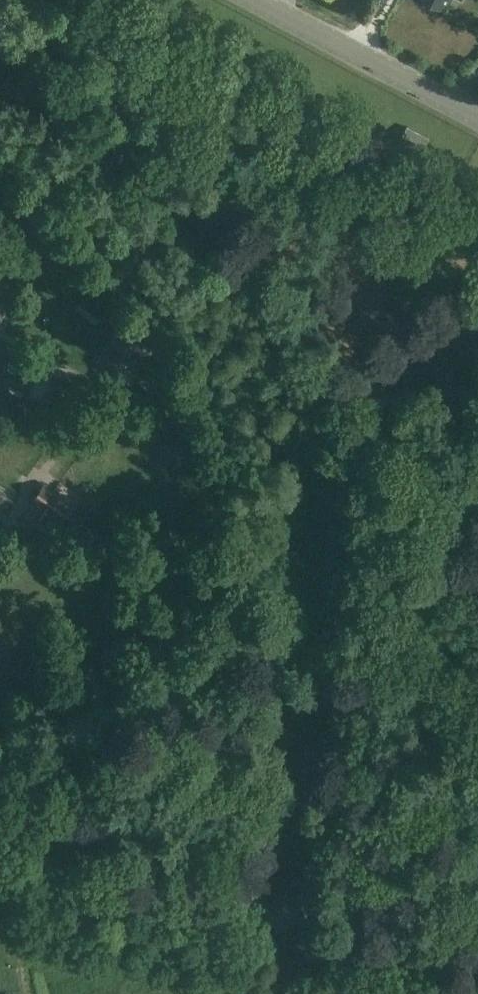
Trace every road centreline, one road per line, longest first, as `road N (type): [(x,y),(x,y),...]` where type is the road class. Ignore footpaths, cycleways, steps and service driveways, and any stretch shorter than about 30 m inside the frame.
road 1 (residential): [(459,964),(149,882),(82,851),(0,795)]
road 2 (tertiary): [(477,116),(265,0)]

